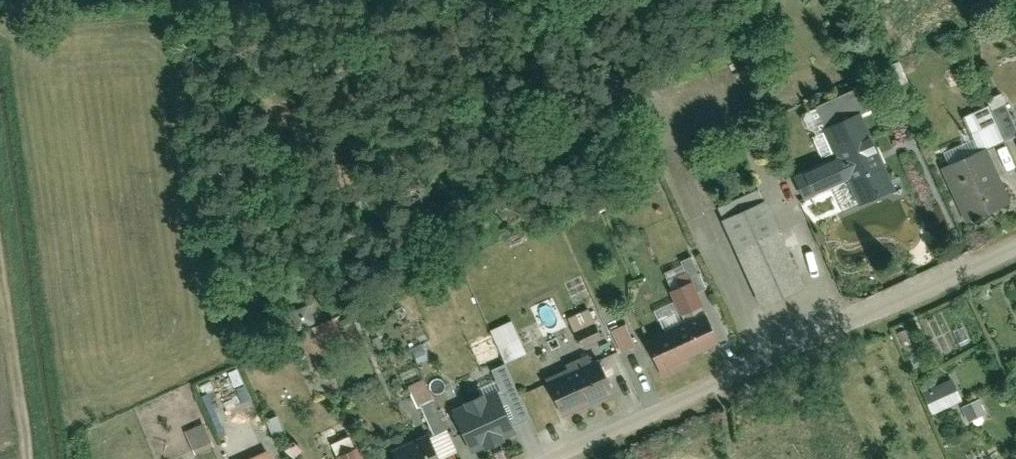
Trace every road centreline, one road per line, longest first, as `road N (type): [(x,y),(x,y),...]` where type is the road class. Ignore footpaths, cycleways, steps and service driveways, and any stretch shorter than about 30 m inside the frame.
road 1 (unclassified): [(544,458),(1015,244)]

